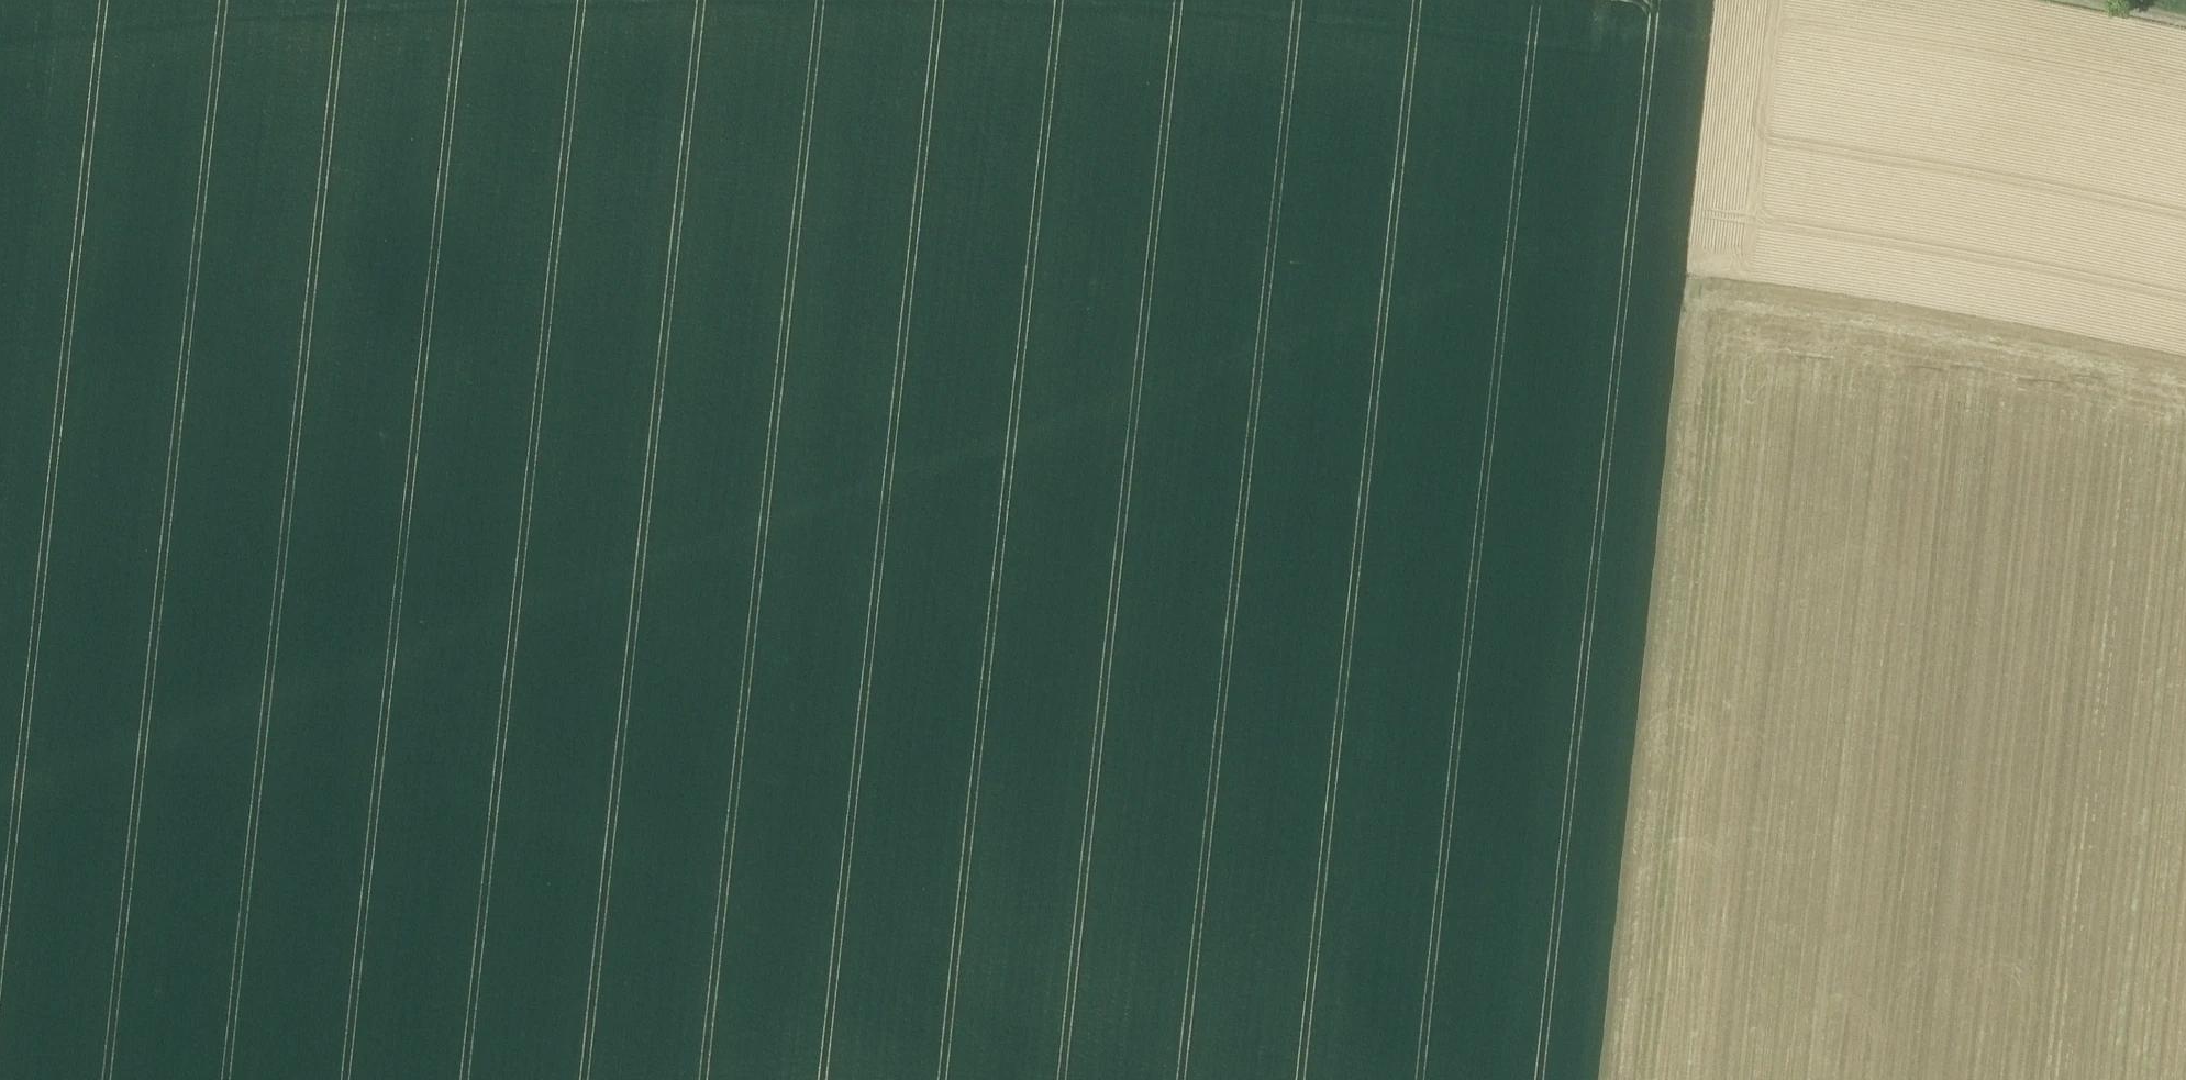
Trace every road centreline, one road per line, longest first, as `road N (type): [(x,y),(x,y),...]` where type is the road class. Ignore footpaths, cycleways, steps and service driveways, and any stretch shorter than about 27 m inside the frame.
road 1 (track): [(2034,0),(2185,32)]

